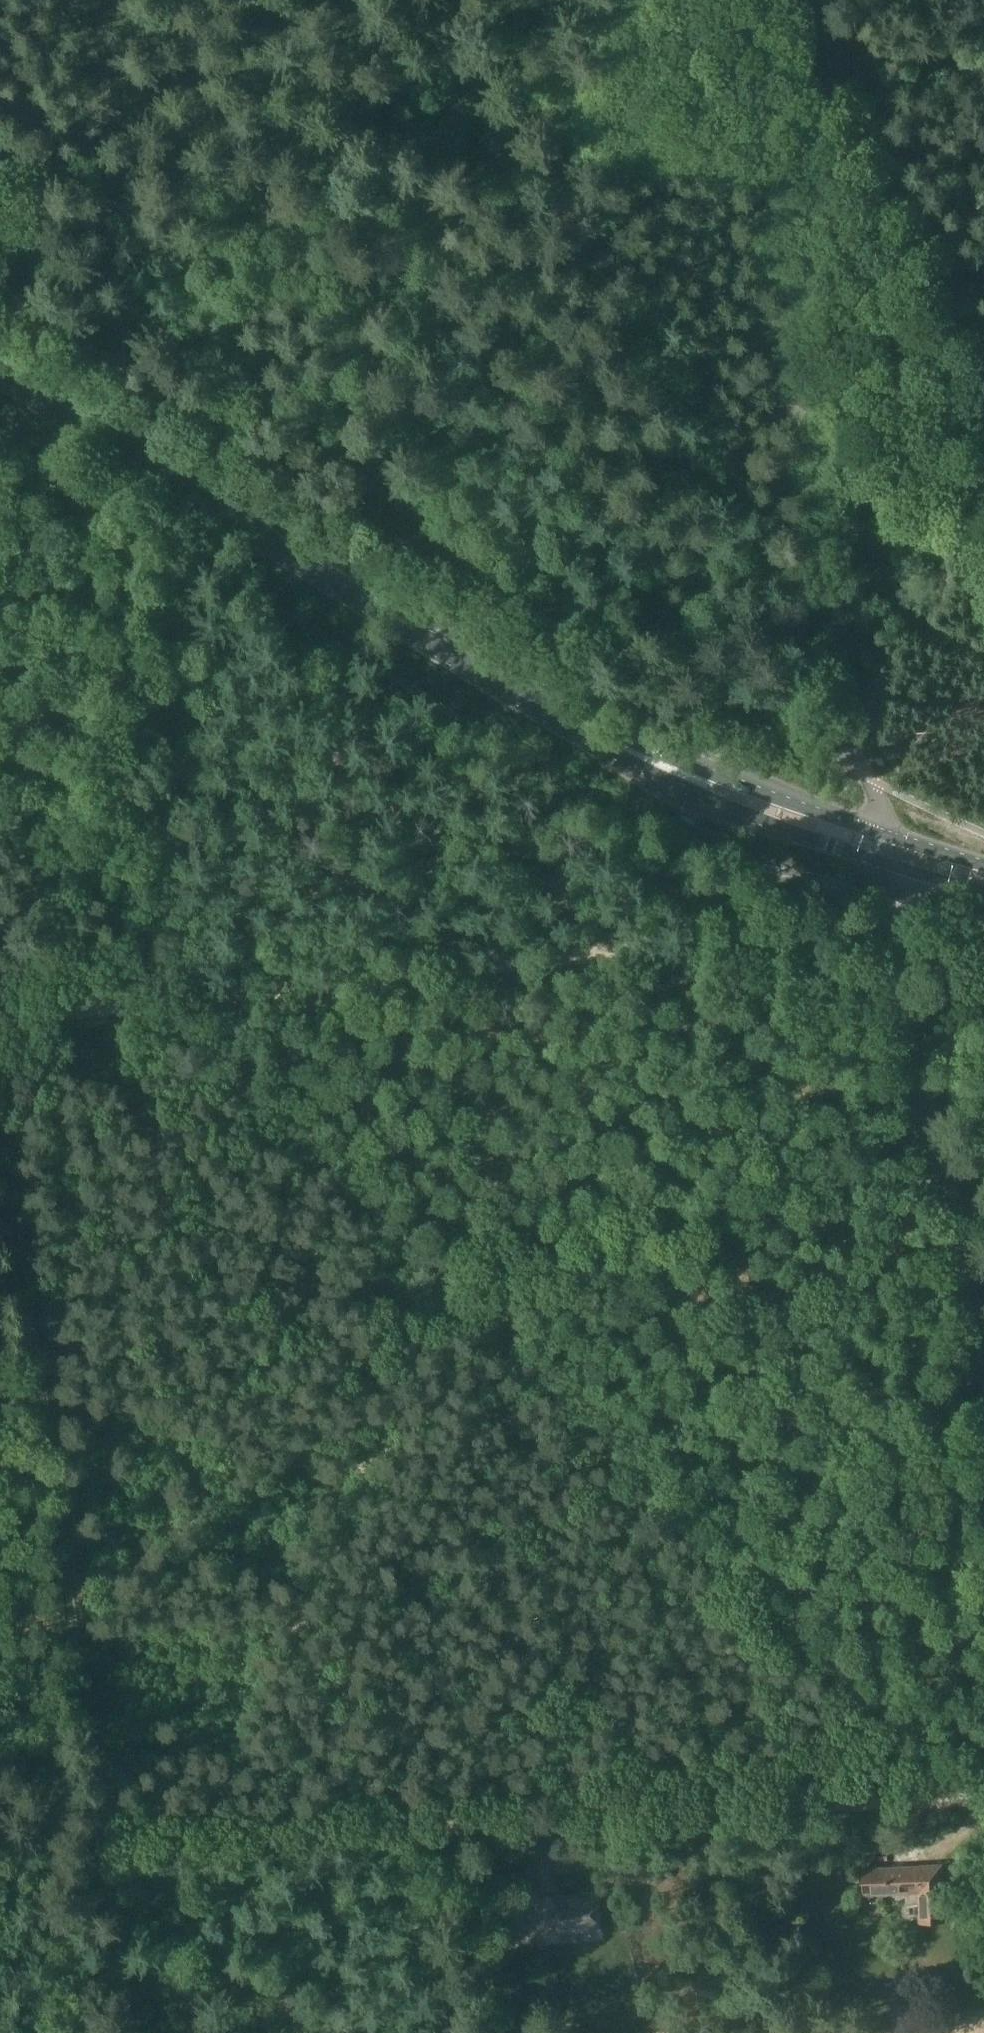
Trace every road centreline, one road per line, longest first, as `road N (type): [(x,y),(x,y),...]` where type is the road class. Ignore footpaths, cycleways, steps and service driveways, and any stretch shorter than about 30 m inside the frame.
road 1 (track): [(863,776),(692,611),(659,599),(559,489),(440,260),(352,221),(252,194),(144,181),(74,0)]
road 2 (secondary): [(884,862),(614,756),(0,373)]
road 3 (track): [(103,1844),(0,1060)]
road 4 (track): [(151,1005),(879,920)]
road 5 (track): [(129,2032),(103,1844),(616,1817)]
road 6 (track): [(151,1005),(369,1209),(566,1412)]
road 7 (track): [(983,1791),(566,1412)]
road 8 (track): [(609,0),(594,115),(617,267),(681,356),(737,499)]
road 9 (track): [(983,65),(786,123),(611,0)]
road 10 (track): [(616,1817),(566,1412)]
road 11 (track): [(616,1817),(983,1798)]
road 12 (unclassified): [(884,862),(879,920),(938,1209)]
road 13 (track): [(174,656),(138,1007)]
road 14 (track): [(737,499),(863,776)]
road 15 (track): [(0,489),(85,502),(77,595),(174,656)]
road 16 (track): [(983,365),(939,377),(737,499)]
road 17 (unclassified): [(983,1414),(938,1209)]
road 18 (track): [(442,2032),(395,1832)]
road 19 (track): [(174,656),(204,504)]
road 20 (track): [(0,1021),(138,1007)]

